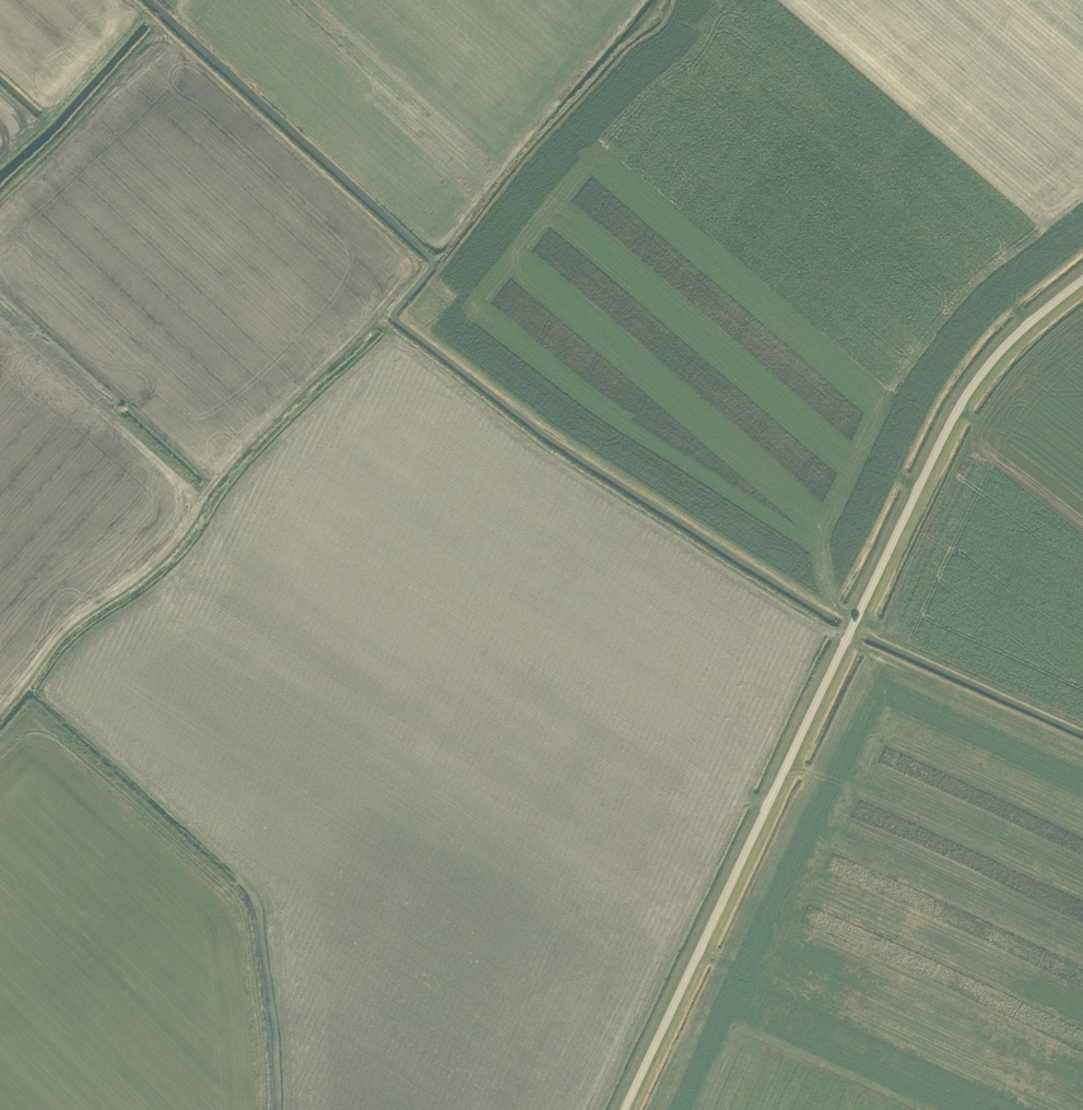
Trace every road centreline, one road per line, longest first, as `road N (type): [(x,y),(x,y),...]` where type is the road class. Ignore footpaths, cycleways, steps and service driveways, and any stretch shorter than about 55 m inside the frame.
road 1 (unclassified): [(623,1109),(958,409),(1009,342),(1082,278)]

